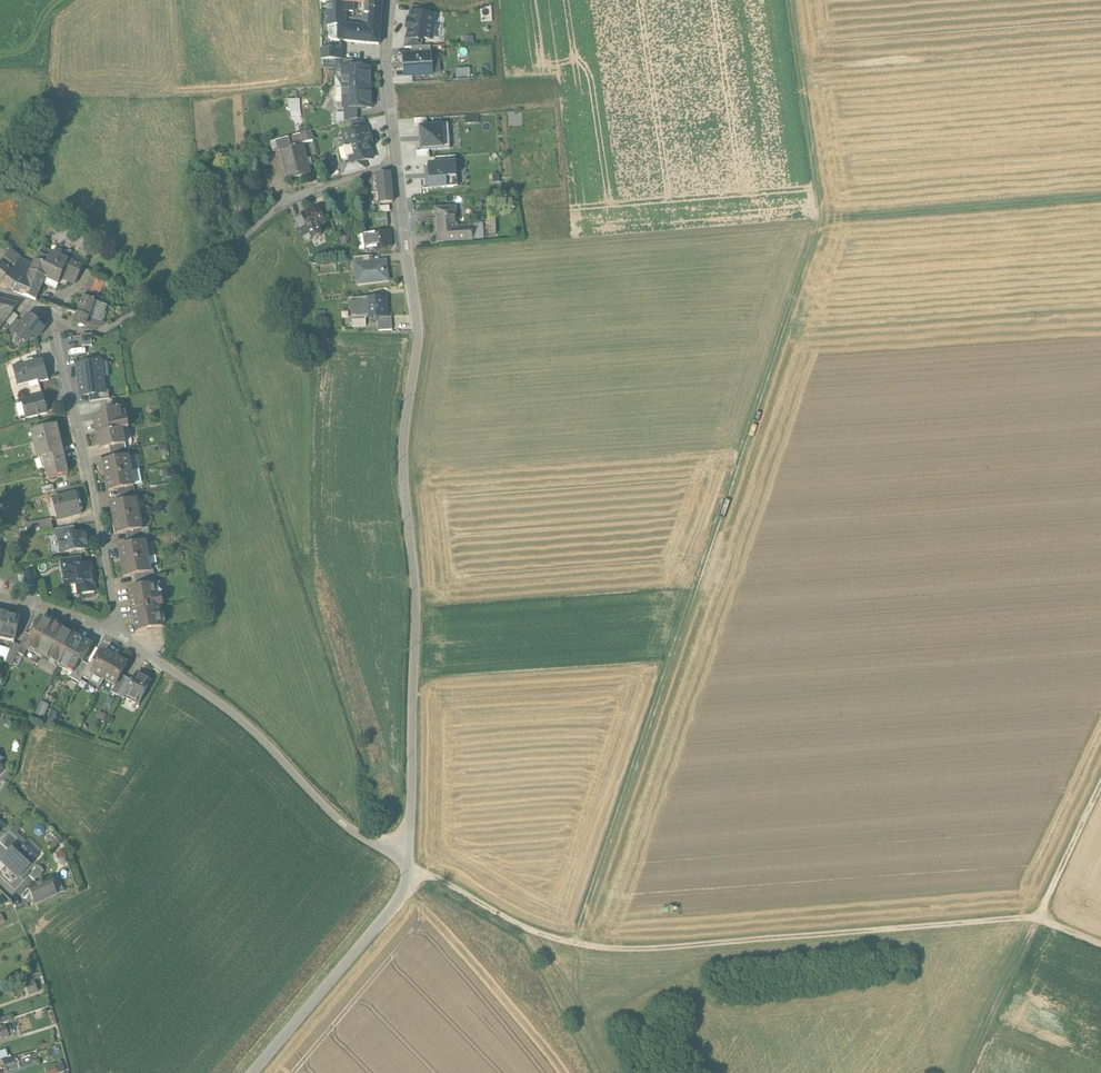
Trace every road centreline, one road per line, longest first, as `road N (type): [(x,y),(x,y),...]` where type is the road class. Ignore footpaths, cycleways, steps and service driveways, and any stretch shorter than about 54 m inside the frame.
road 1 (track): [(793,0),(830,233),(696,624),(575,943)]
road 2 (track): [(402,852),(425,883),(500,921),(595,947),(1021,919),(1100,947)]
road 3 (residential): [(395,166),(420,343),(401,468),(414,650),(411,823),(402,852)]
road 4 (residential): [(117,635),(268,744),(343,827),(386,852),(402,852)]
road 5 (residential): [(117,635),(48,312)]
road 6 (track): [(968,1072),(1100,784)]
road 7 (unclassified): [(402,852),(409,875),(401,896),(255,1072)]
road 8 (track): [(1100,214),(830,233)]
road 9 (residential): [(390,0),(395,166)]
road 10 (track): [(537,935),(602,1072)]
road 11 (residential): [(0,598),(65,612),(117,635)]

